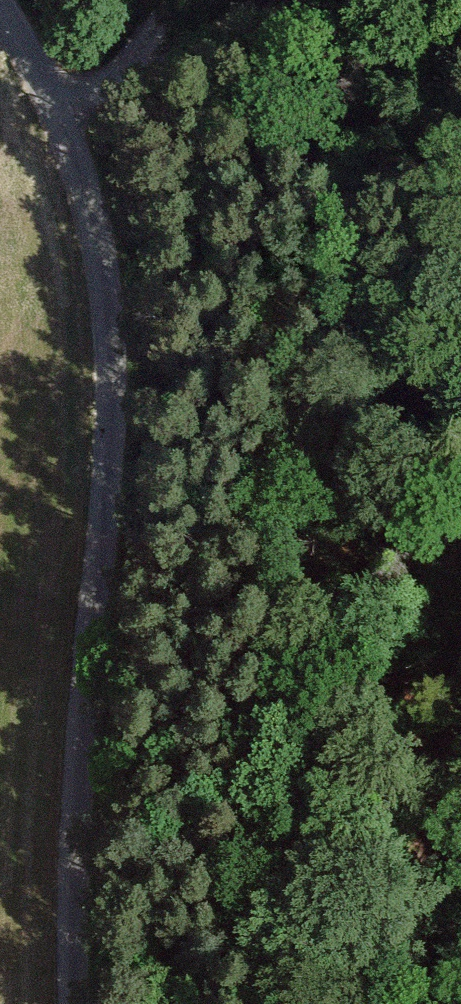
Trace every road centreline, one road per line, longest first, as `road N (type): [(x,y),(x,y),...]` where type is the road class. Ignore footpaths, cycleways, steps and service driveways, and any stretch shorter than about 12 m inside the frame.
road 1 (track): [(0,10),(84,166),(105,271),(111,437),(80,748),(76,1003)]
road 2 (track): [(57,104),(191,71),(250,37),(291,0)]
road 3 (track): [(407,1003),(460,761)]

